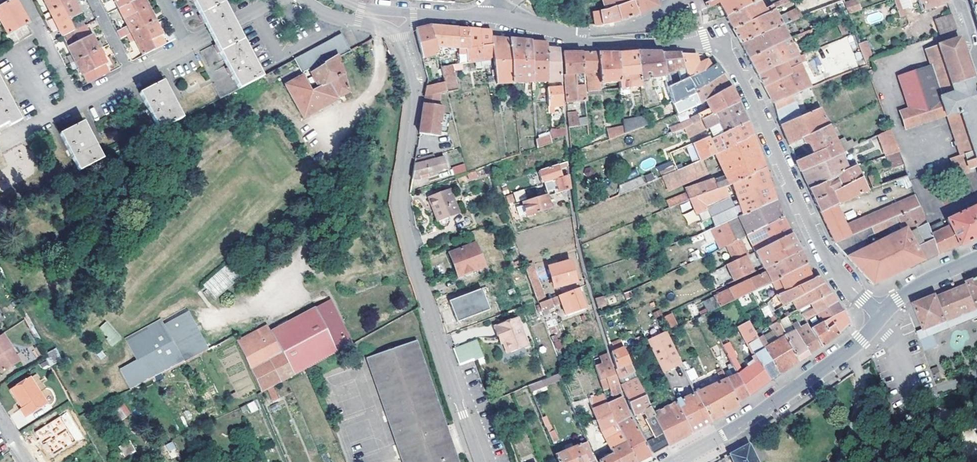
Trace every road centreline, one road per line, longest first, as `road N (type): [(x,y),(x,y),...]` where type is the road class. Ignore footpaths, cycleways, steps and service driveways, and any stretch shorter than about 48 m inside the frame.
road 1 (tertiary): [(881,314),(821,247),(719,45),(576,37)]
road 2 (tertiary): [(401,36),(412,91),(399,209),(480,461)]
road 3 (tertiary): [(675,461),(848,352),(881,314)]
road 4 (tertiary): [(576,37),(492,16),(414,17)]

